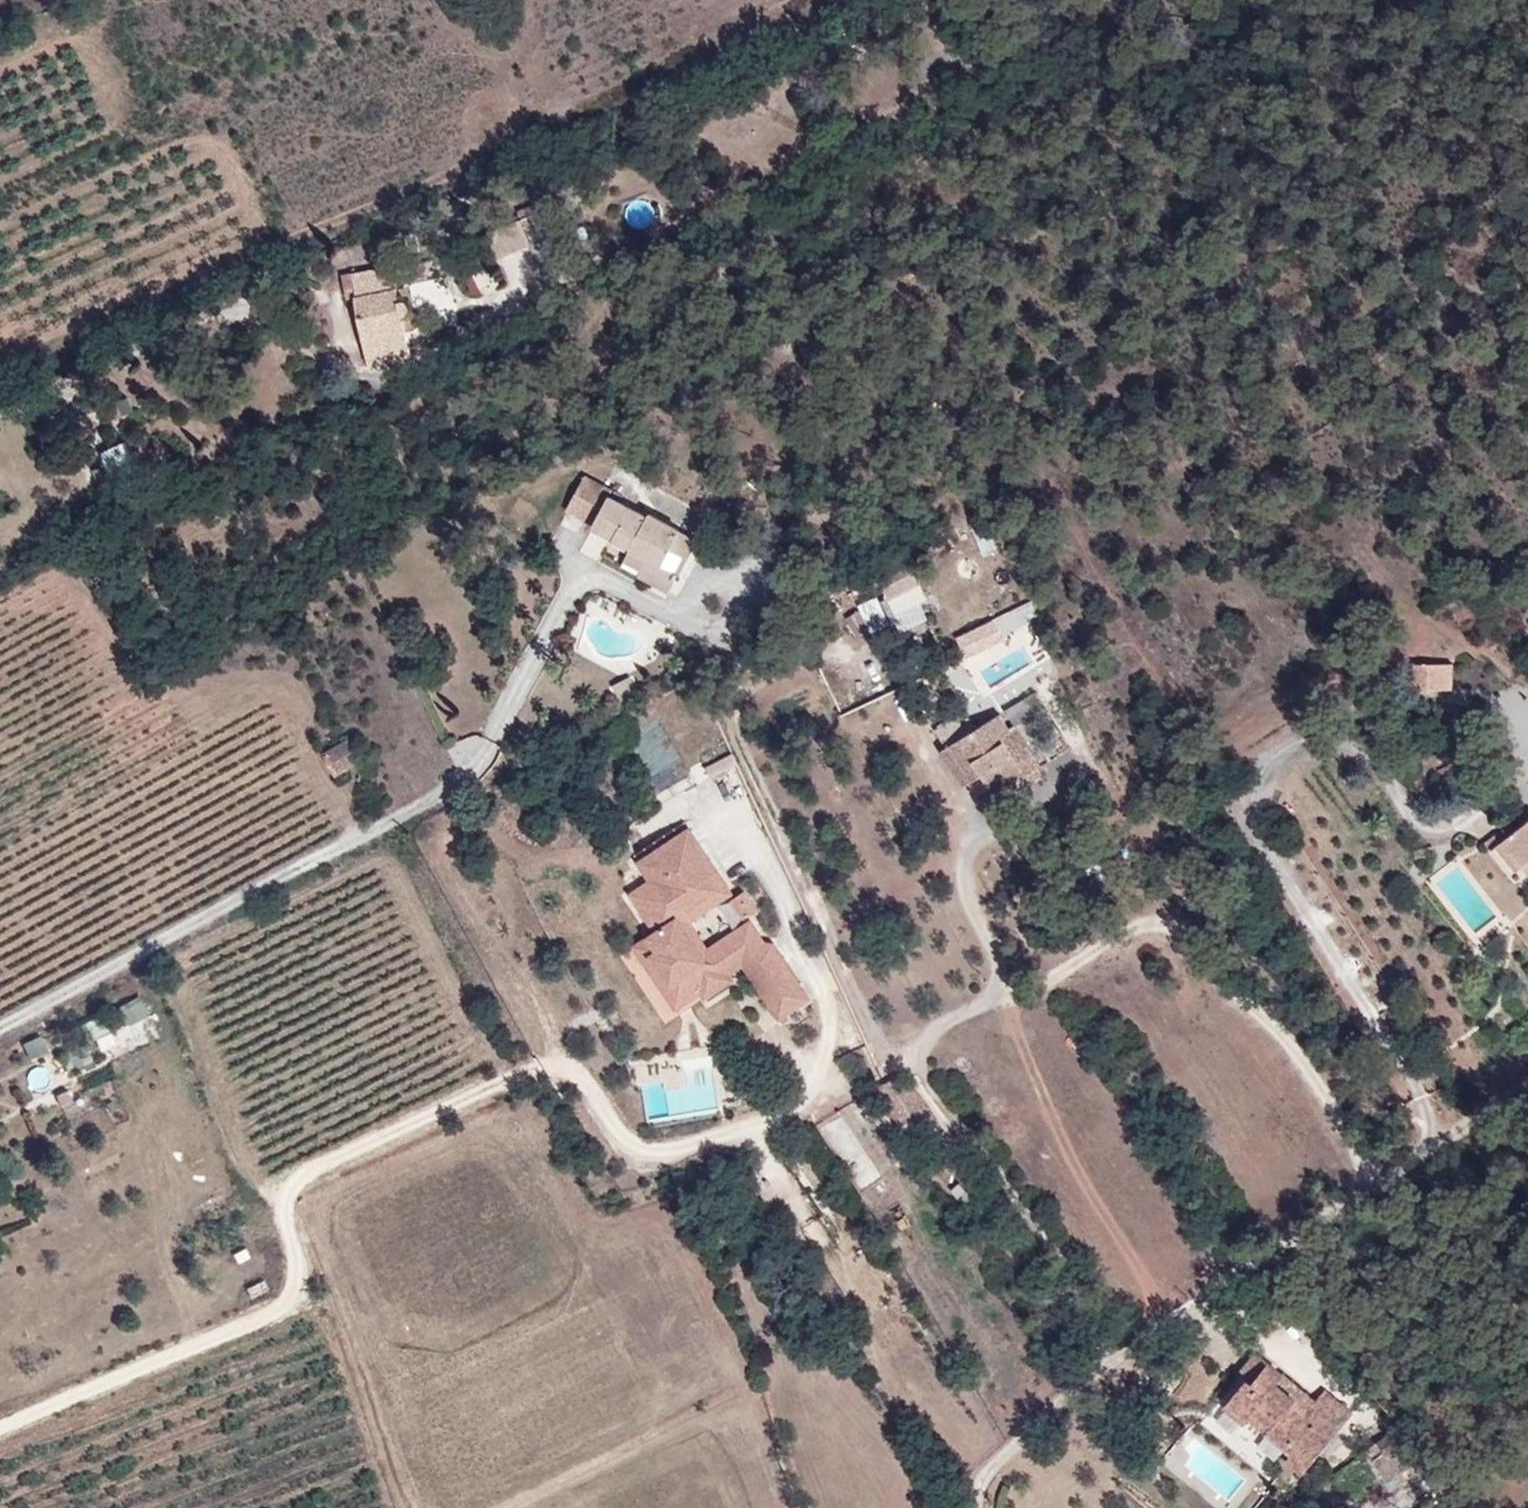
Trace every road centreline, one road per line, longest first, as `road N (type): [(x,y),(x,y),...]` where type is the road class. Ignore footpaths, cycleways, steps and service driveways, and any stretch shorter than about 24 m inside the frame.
road 1 (track): [(568,1059),(284,1187),(315,1299),(0,1437)]
road 2 (track): [(976,1507),(992,1463),(1070,1393),(1527,1080)]
road 3 (track): [(459,771),(0,1022)]
road 4 (track): [(0,214),(406,22),(435,0)]
road 5 (track): [(0,418),(311,274)]

